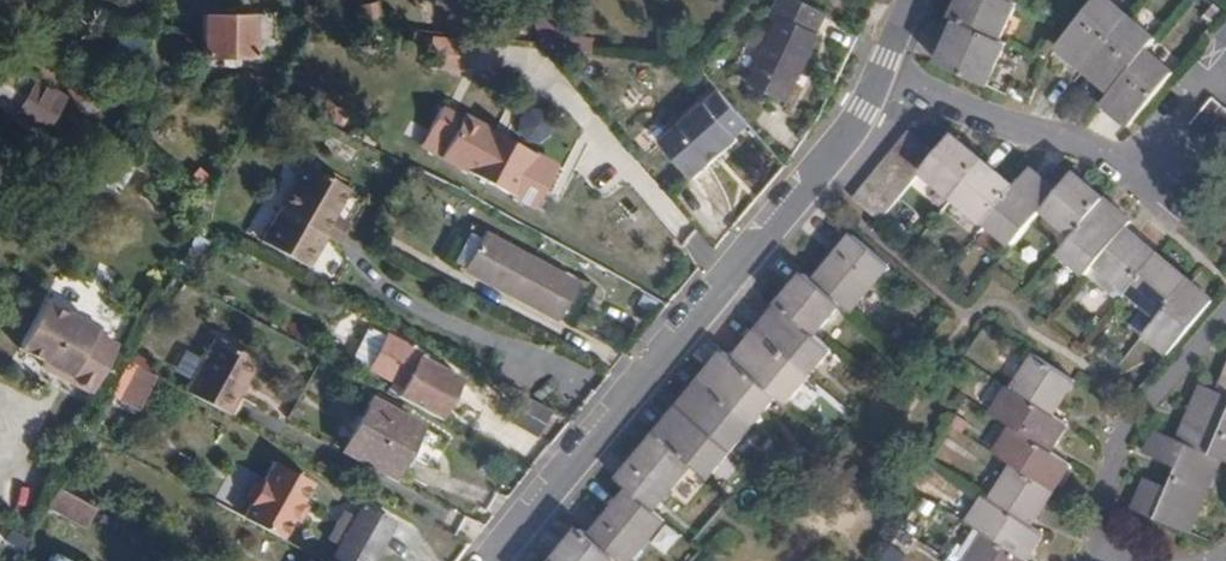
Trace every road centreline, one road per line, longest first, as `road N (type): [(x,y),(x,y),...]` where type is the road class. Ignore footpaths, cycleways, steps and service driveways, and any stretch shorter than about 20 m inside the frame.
road 1 (tertiary): [(492,560),(842,143),(908,0)]

